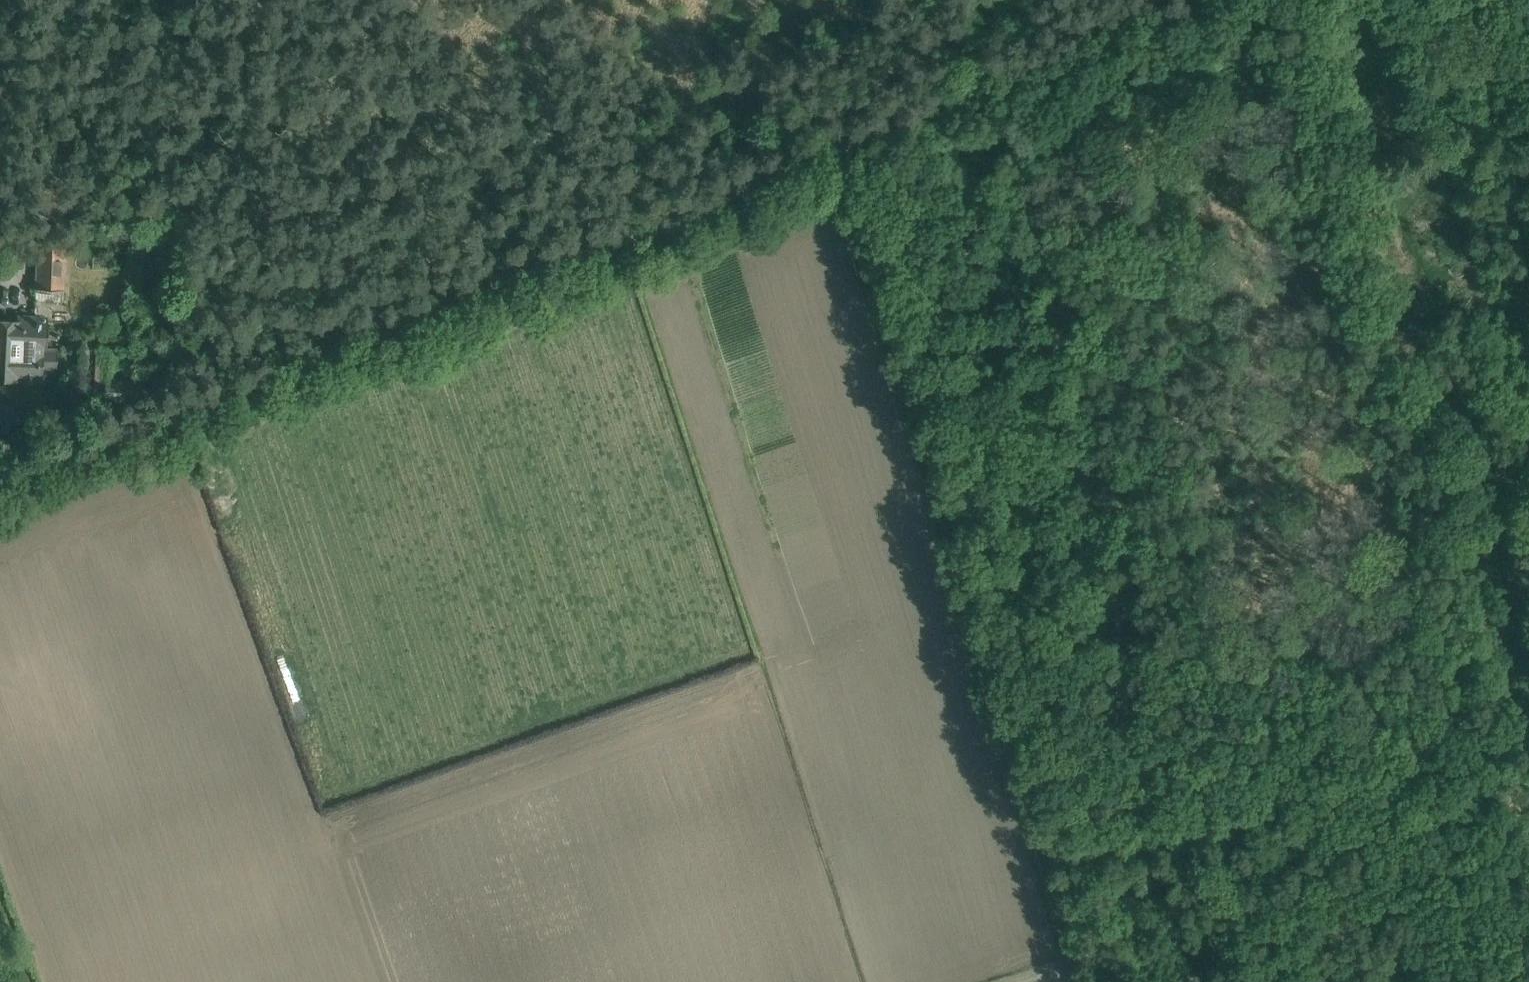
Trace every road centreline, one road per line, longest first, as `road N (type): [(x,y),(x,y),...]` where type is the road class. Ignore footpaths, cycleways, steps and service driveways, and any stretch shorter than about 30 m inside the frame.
road 1 (track): [(0,492),(475,320),(1288,0)]

